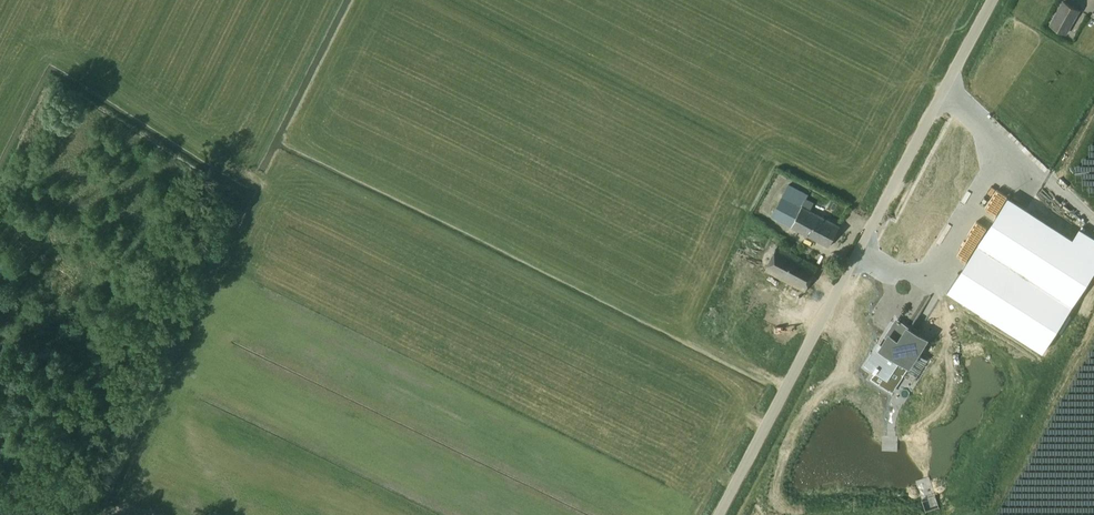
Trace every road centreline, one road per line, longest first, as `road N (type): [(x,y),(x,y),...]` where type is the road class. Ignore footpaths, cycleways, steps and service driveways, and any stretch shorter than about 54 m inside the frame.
road 1 (unclassified): [(720,514),(993,0)]
road 2 (track): [(1093,221),(943,92)]

